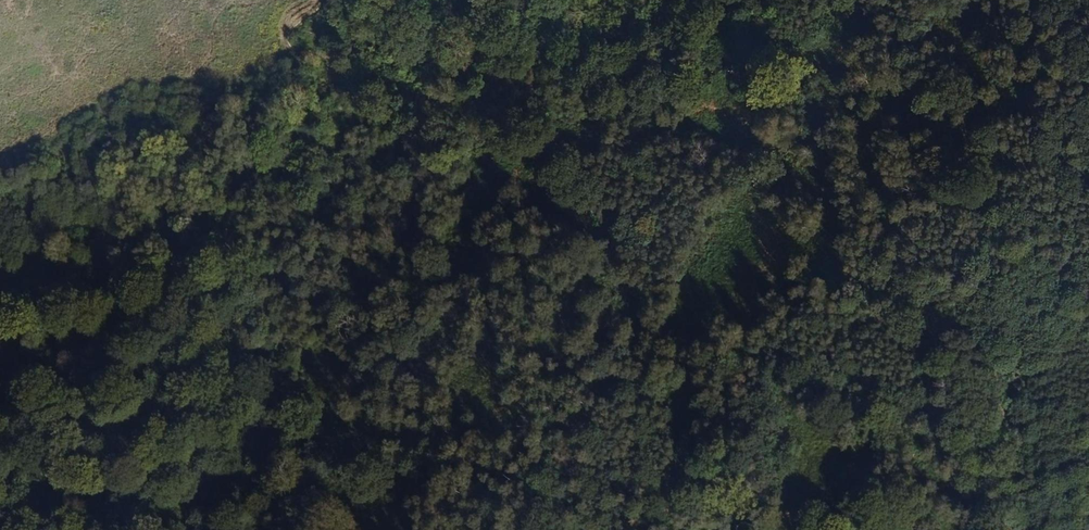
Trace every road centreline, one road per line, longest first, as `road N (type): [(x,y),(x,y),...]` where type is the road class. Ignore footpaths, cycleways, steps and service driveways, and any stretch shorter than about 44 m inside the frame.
road 1 (track): [(350,222),(514,128),(639,156),(652,188),(659,492),(620,529)]
road 2 (track): [(659,492),(782,373),(853,341),(945,321),(989,271),(1036,243),(1088,229)]
road 3 (track): [(953,0),(920,45),(833,95),(812,144),(737,153),(678,201),(652,188)]
road 4 (track): [(377,0),(368,30),(388,138),(350,222)]

